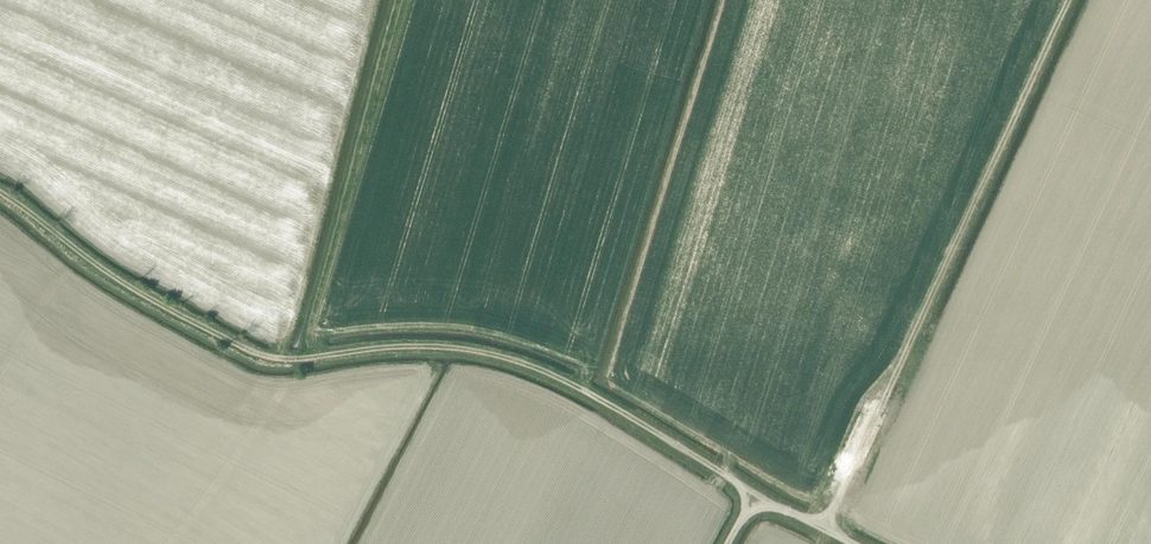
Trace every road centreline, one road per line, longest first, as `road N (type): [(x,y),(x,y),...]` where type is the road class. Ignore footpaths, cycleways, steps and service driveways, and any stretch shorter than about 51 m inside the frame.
road 1 (track): [(738,483),(600,399),(503,356),(447,346),(265,356),(84,259),(0,192)]
road 2 (track): [(824,527),(1070,0)]
road 3 (track): [(857,543),(738,483)]

